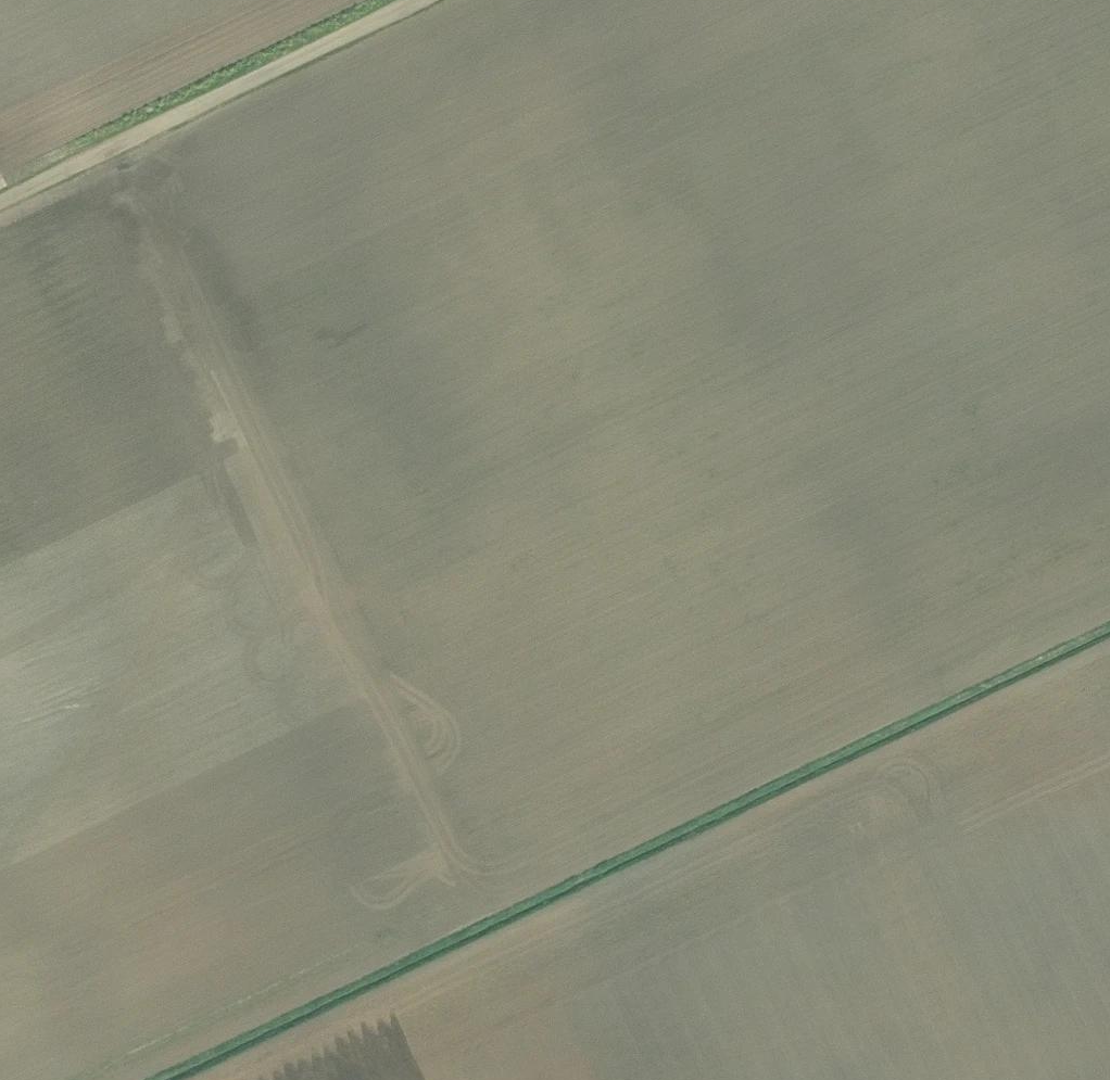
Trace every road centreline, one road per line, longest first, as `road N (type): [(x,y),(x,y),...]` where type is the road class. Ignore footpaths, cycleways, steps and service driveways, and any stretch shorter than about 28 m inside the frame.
road 1 (track): [(438,0),(0,208)]

